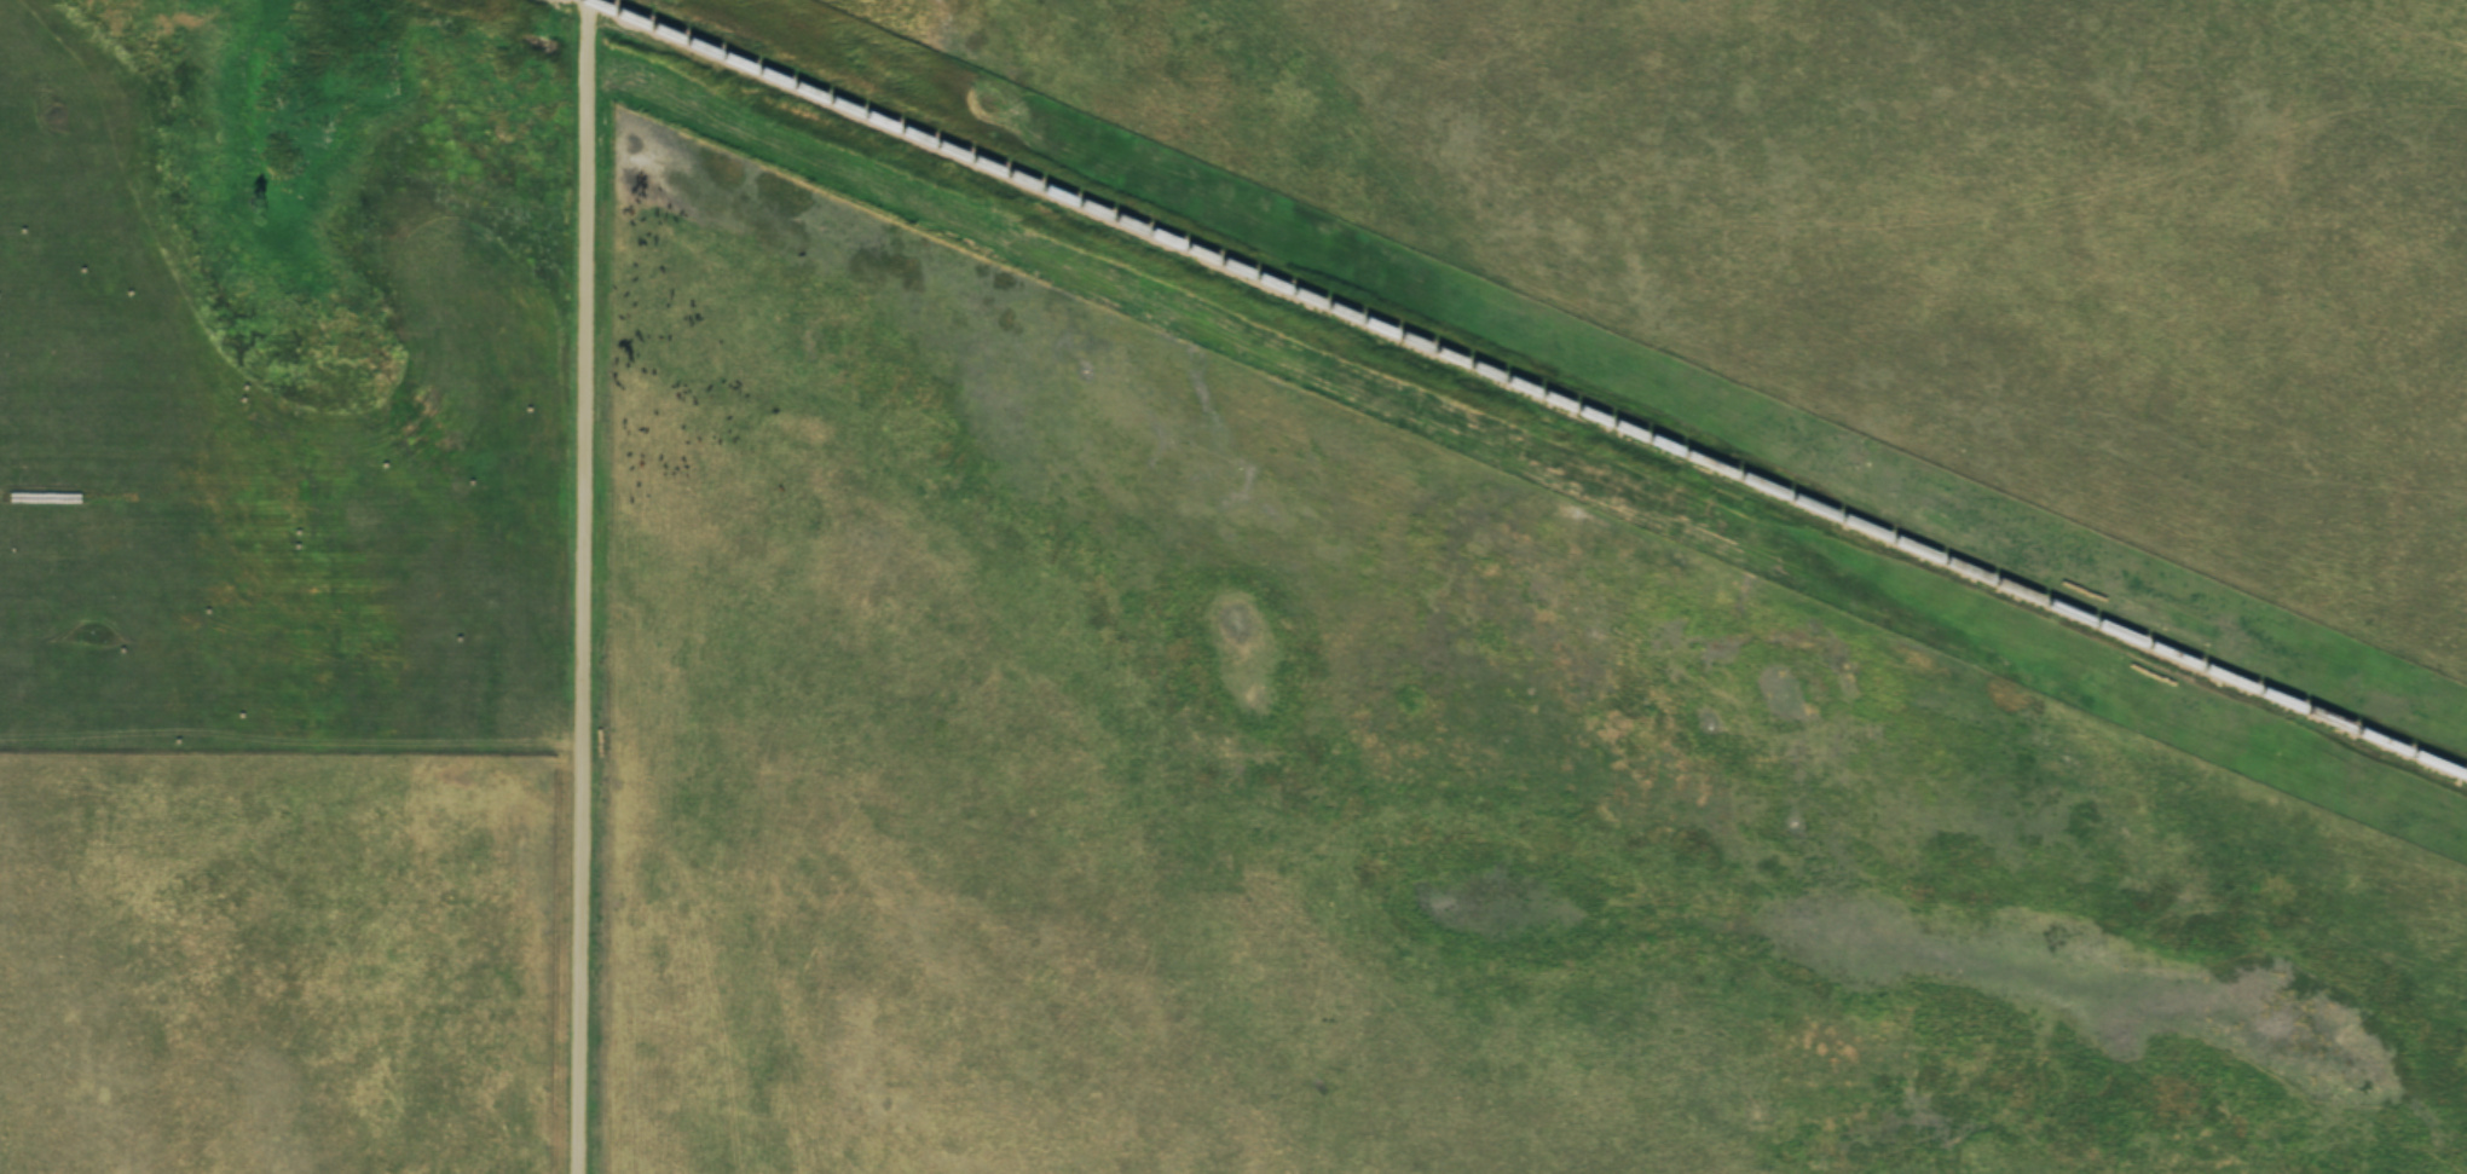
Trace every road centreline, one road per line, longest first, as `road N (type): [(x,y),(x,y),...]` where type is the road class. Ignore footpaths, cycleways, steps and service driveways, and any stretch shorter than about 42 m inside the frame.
road 1 (residential): [(584,1173),(585,0)]

